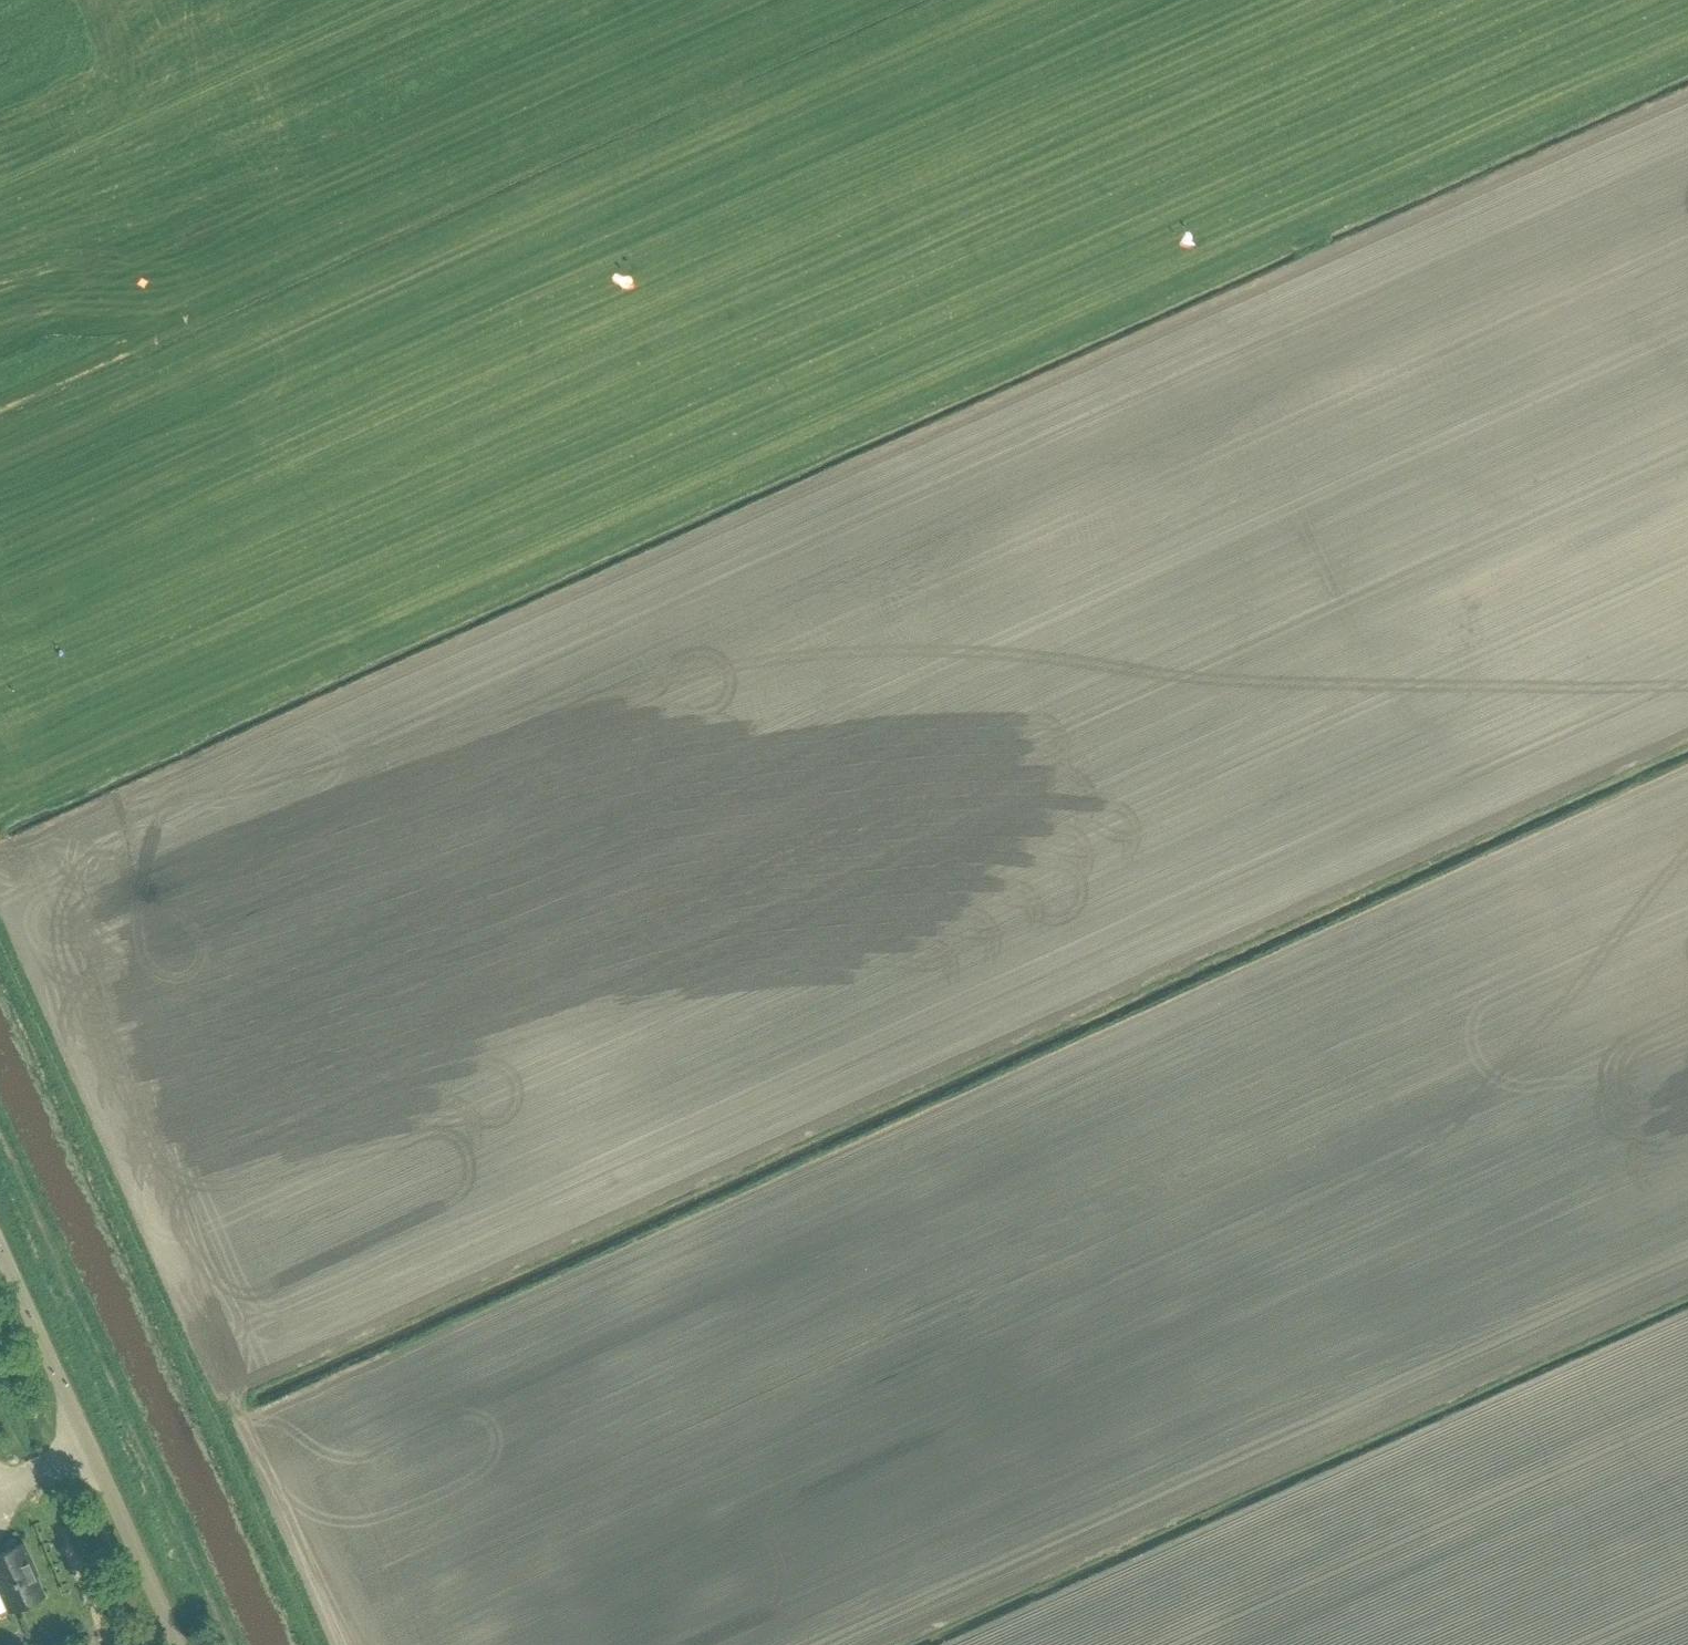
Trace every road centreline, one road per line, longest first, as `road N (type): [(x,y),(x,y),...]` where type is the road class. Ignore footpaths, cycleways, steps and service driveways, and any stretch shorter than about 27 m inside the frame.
road 1 (tertiary): [(175,1644),(0,1254)]

